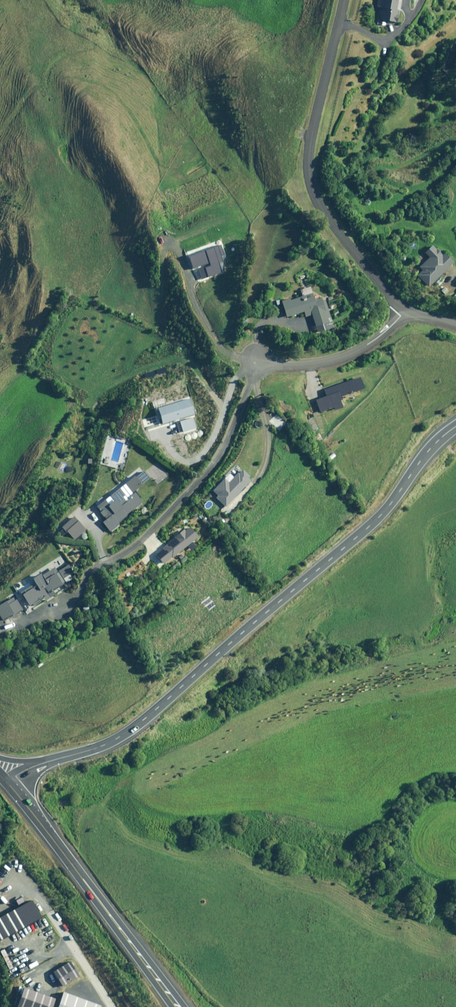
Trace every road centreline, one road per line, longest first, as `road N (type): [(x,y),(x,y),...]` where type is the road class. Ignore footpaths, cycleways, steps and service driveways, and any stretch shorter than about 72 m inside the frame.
road 1 (unclassified): [(9,783),(110,742),(163,704),(363,532),(455,426)]
road 2 (unclassified): [(344,0),(312,132),(310,182),(330,221),(405,310)]
road 3 (primary): [(9,783),(177,1006)]
road 4 (residential): [(255,357),(278,365),(343,357),(405,310)]

